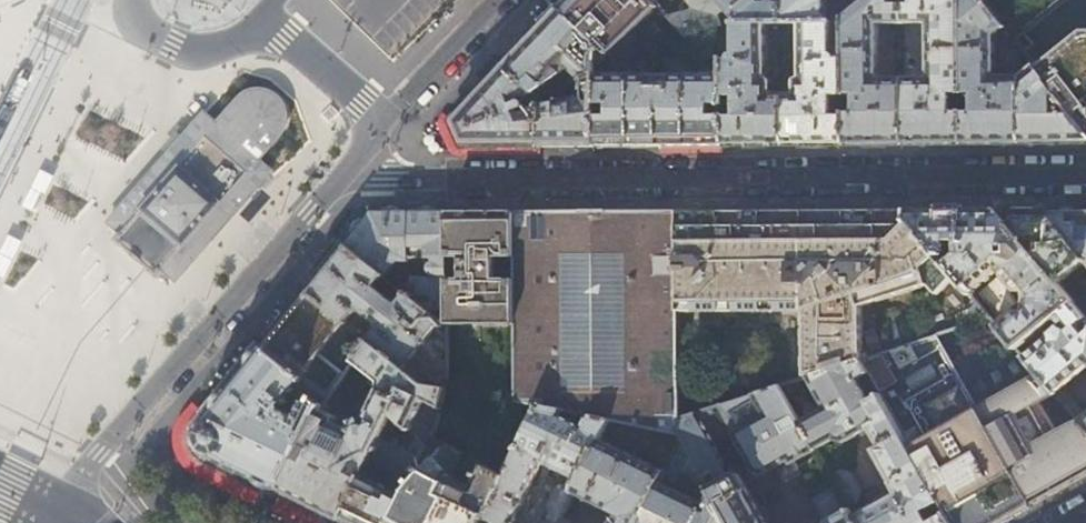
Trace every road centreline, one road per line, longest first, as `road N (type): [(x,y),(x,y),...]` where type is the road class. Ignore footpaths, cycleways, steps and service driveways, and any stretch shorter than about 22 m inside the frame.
road 1 (residential): [(355,160),(385,175),(1085,171)]
road 2 (tertiary): [(61,522),(83,471),(355,160)]
road 3 (tertiary): [(384,128),(501,0)]
road 4 (unclassified): [(384,128),(260,16)]
road 5 (unclassified): [(260,16),(228,44),(191,49),(151,32),(134,0)]

